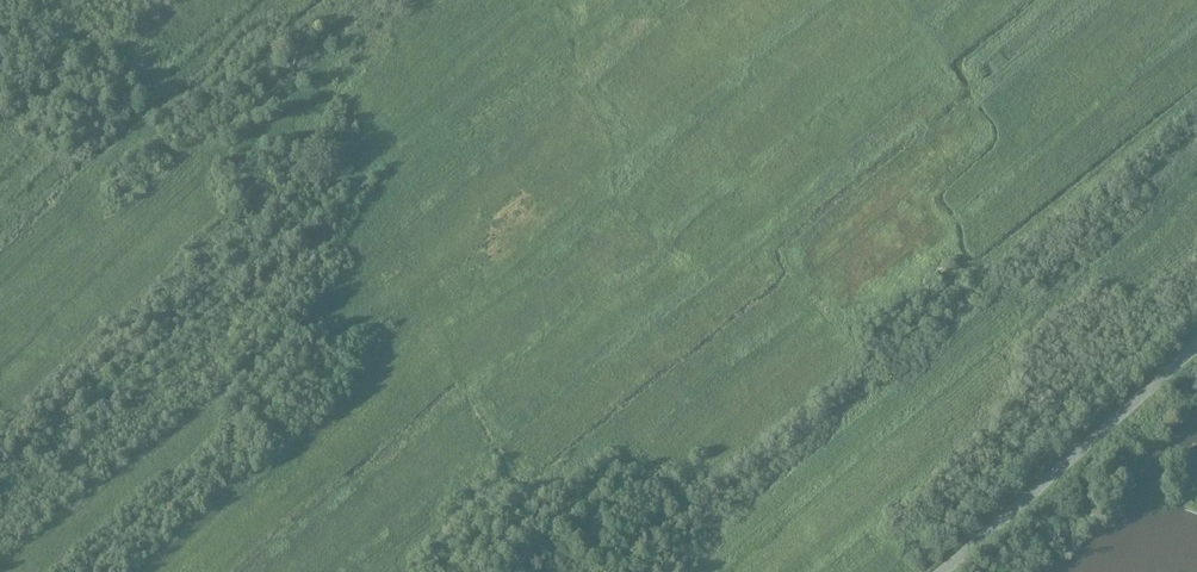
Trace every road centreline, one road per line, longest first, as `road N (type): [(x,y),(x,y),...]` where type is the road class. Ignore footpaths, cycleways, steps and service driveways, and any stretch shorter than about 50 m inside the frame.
road 1 (tertiary): [(942,571),(1196,347)]

